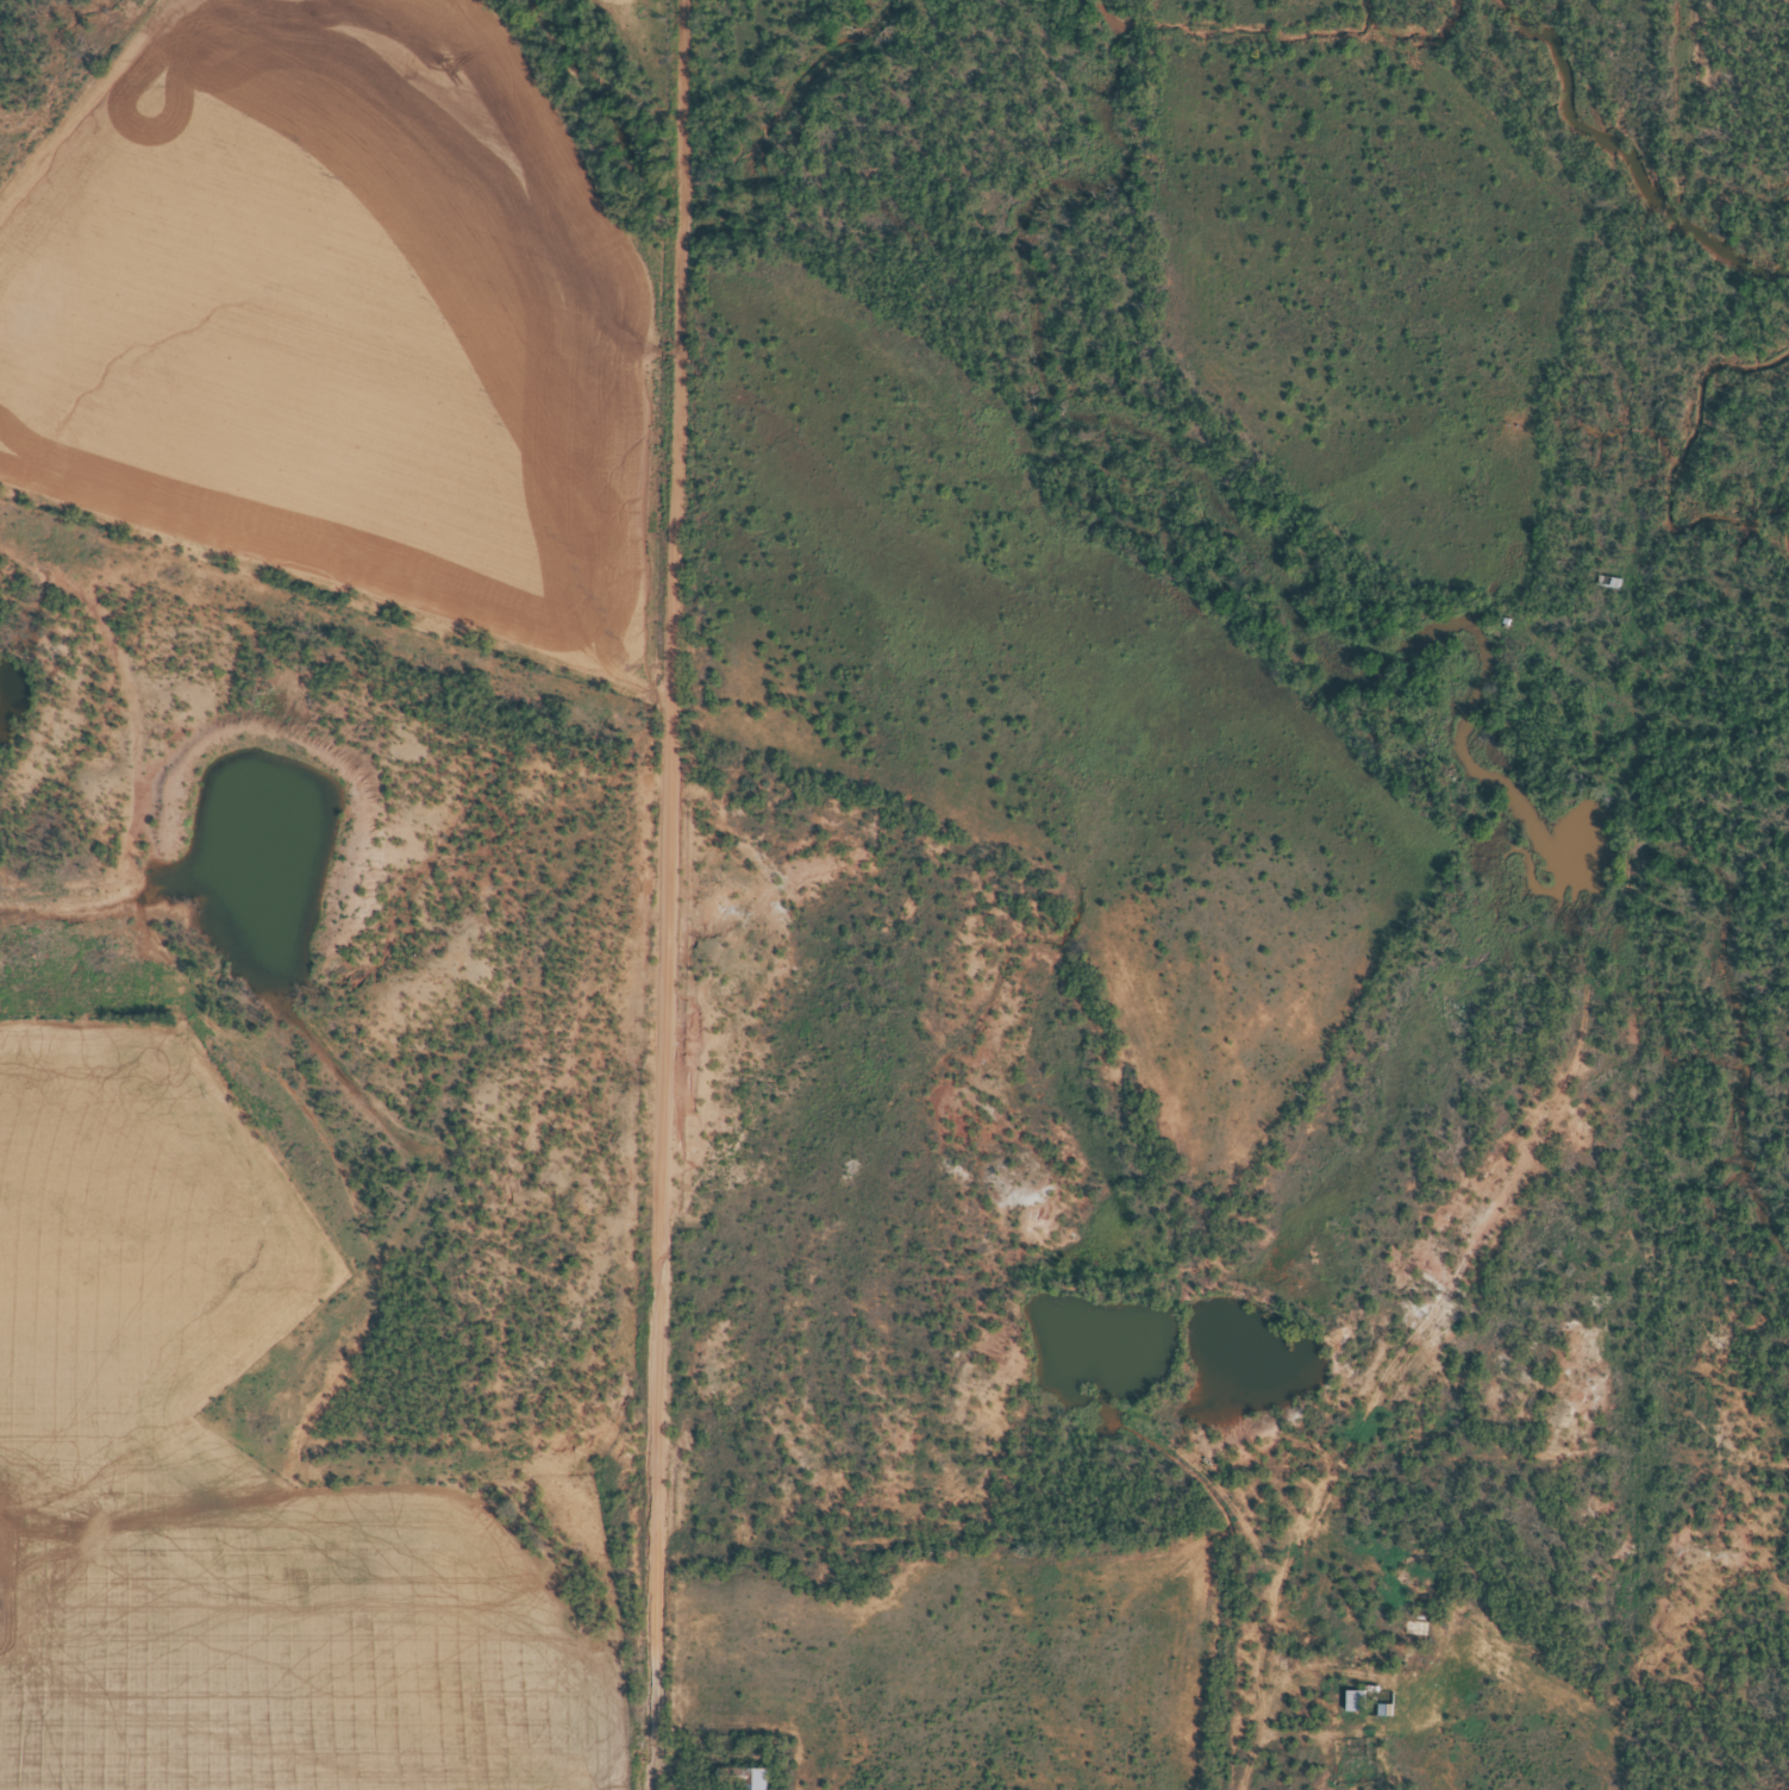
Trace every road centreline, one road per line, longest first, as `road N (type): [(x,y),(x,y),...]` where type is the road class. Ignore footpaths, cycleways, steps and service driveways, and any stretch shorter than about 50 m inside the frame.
road 1 (residential): [(623,1789),(651,0)]

